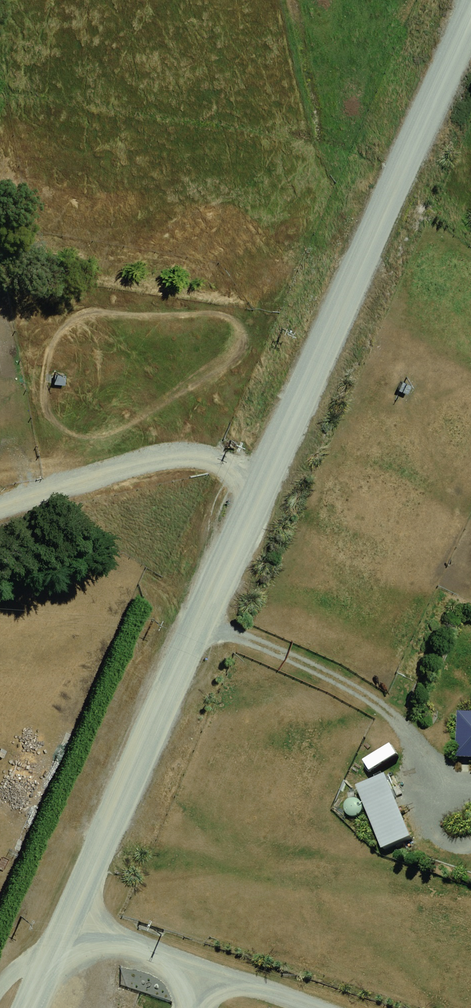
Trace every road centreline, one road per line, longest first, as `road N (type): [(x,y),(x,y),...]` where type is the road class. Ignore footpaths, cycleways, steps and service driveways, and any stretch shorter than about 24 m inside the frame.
road 1 (unclassified): [(470,17),(27,1007)]
road 2 (track): [(263,485),(170,458),(0,511)]
road 3 (track): [(61,931),(253,1007)]

